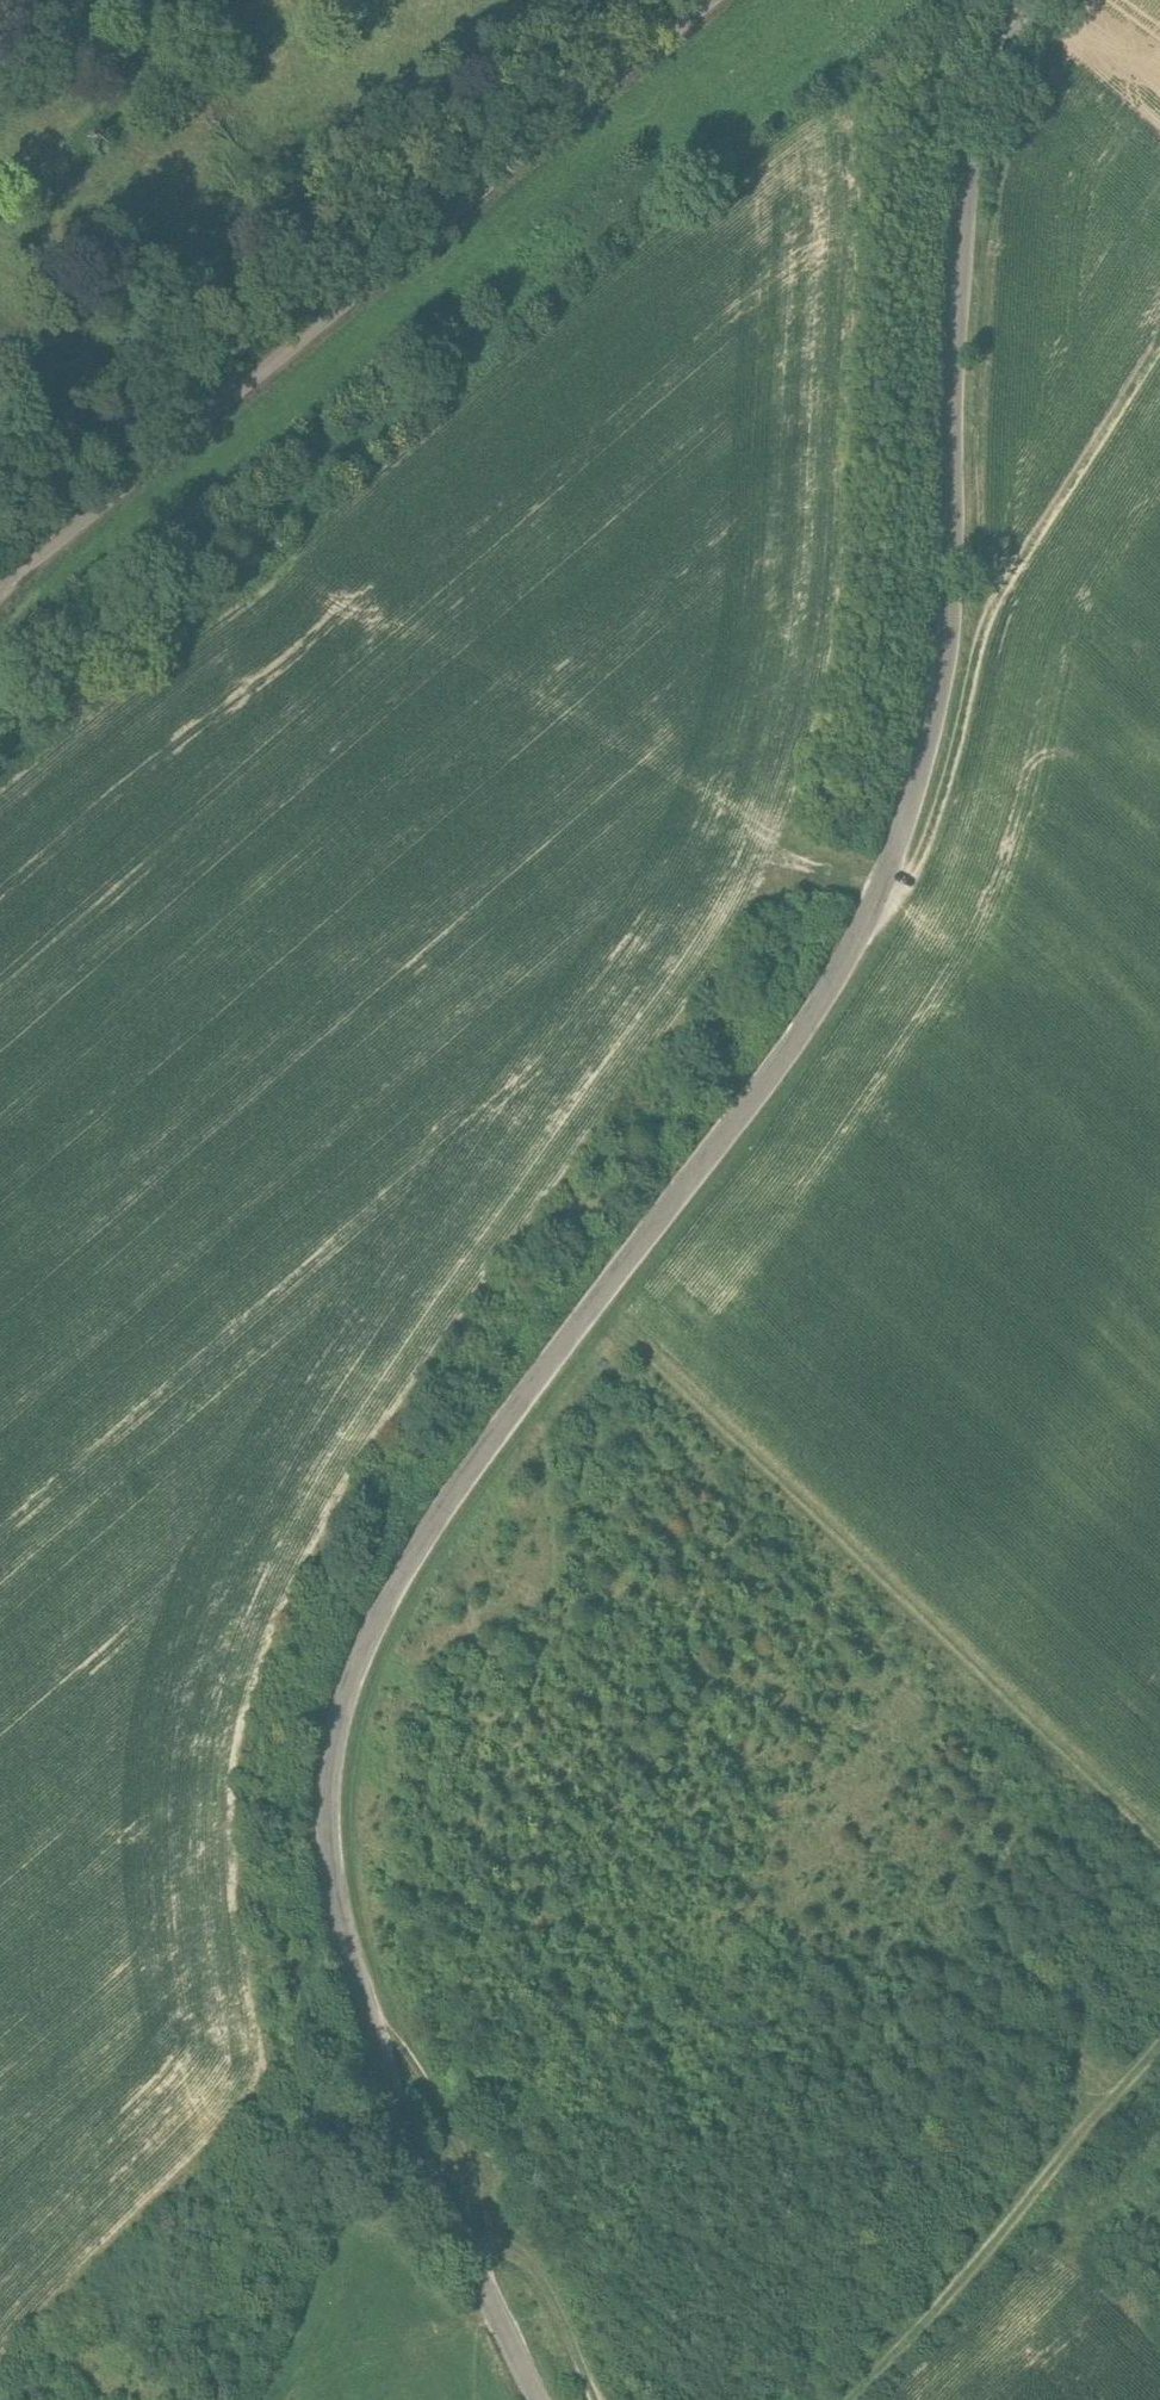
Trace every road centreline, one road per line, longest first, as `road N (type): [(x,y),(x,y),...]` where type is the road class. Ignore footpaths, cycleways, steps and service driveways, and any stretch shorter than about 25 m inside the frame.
road 1 (unclassified): [(537,2399),(417,2154),(357,1982),(334,1887),(331,1819),(342,1709),(377,1618),(431,1526),(816,1013),(885,875),(948,643),(954,343),(971,135),(989,79),(1032,0)]
road 2 (unclassified): [(0,585),(710,0)]
road 3 (track): [(859,2399),(1159,2039)]
road 4 (track): [(1159,342),(981,624)]
road 5 (track): [(981,624),(953,753),(896,900)]
road 6 (track): [(429,2088),(488,2200),(492,2243),(476,2272)]
road 7 (track): [(492,2236),(542,2280),(591,2399)]

